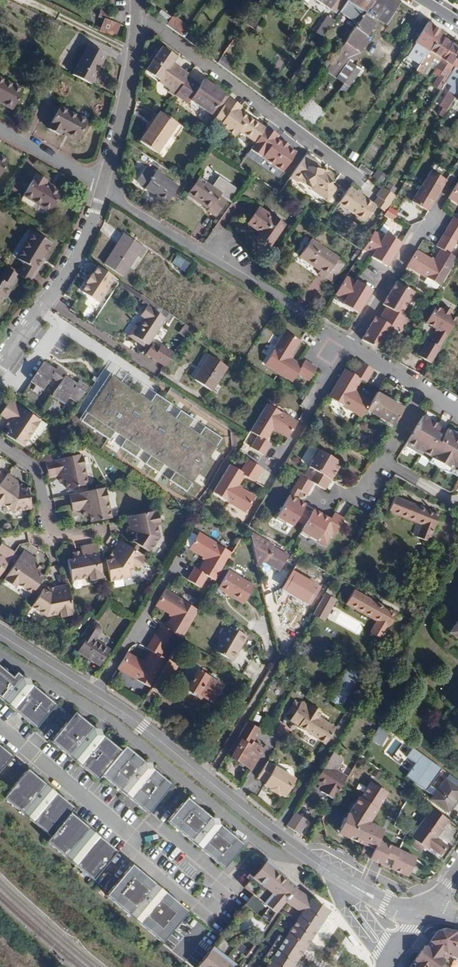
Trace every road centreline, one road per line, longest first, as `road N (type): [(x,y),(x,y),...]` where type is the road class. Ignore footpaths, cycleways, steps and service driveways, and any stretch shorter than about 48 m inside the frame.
road 1 (residential): [(0,635),(120,709),(346,882)]
road 2 (residential): [(349,346),(102,186)]
road 3 (residential): [(138,26),(165,34),(361,178)]
road 4 (residential): [(0,371),(74,262),(102,186)]
road 5 (residential): [(441,199),(349,346)]
road 6 (residential): [(318,501),(366,490),(426,389)]
road 7 (residential): [(102,186),(138,26)]
road 8 (residential): [(272,460),(288,448),(349,346)]

